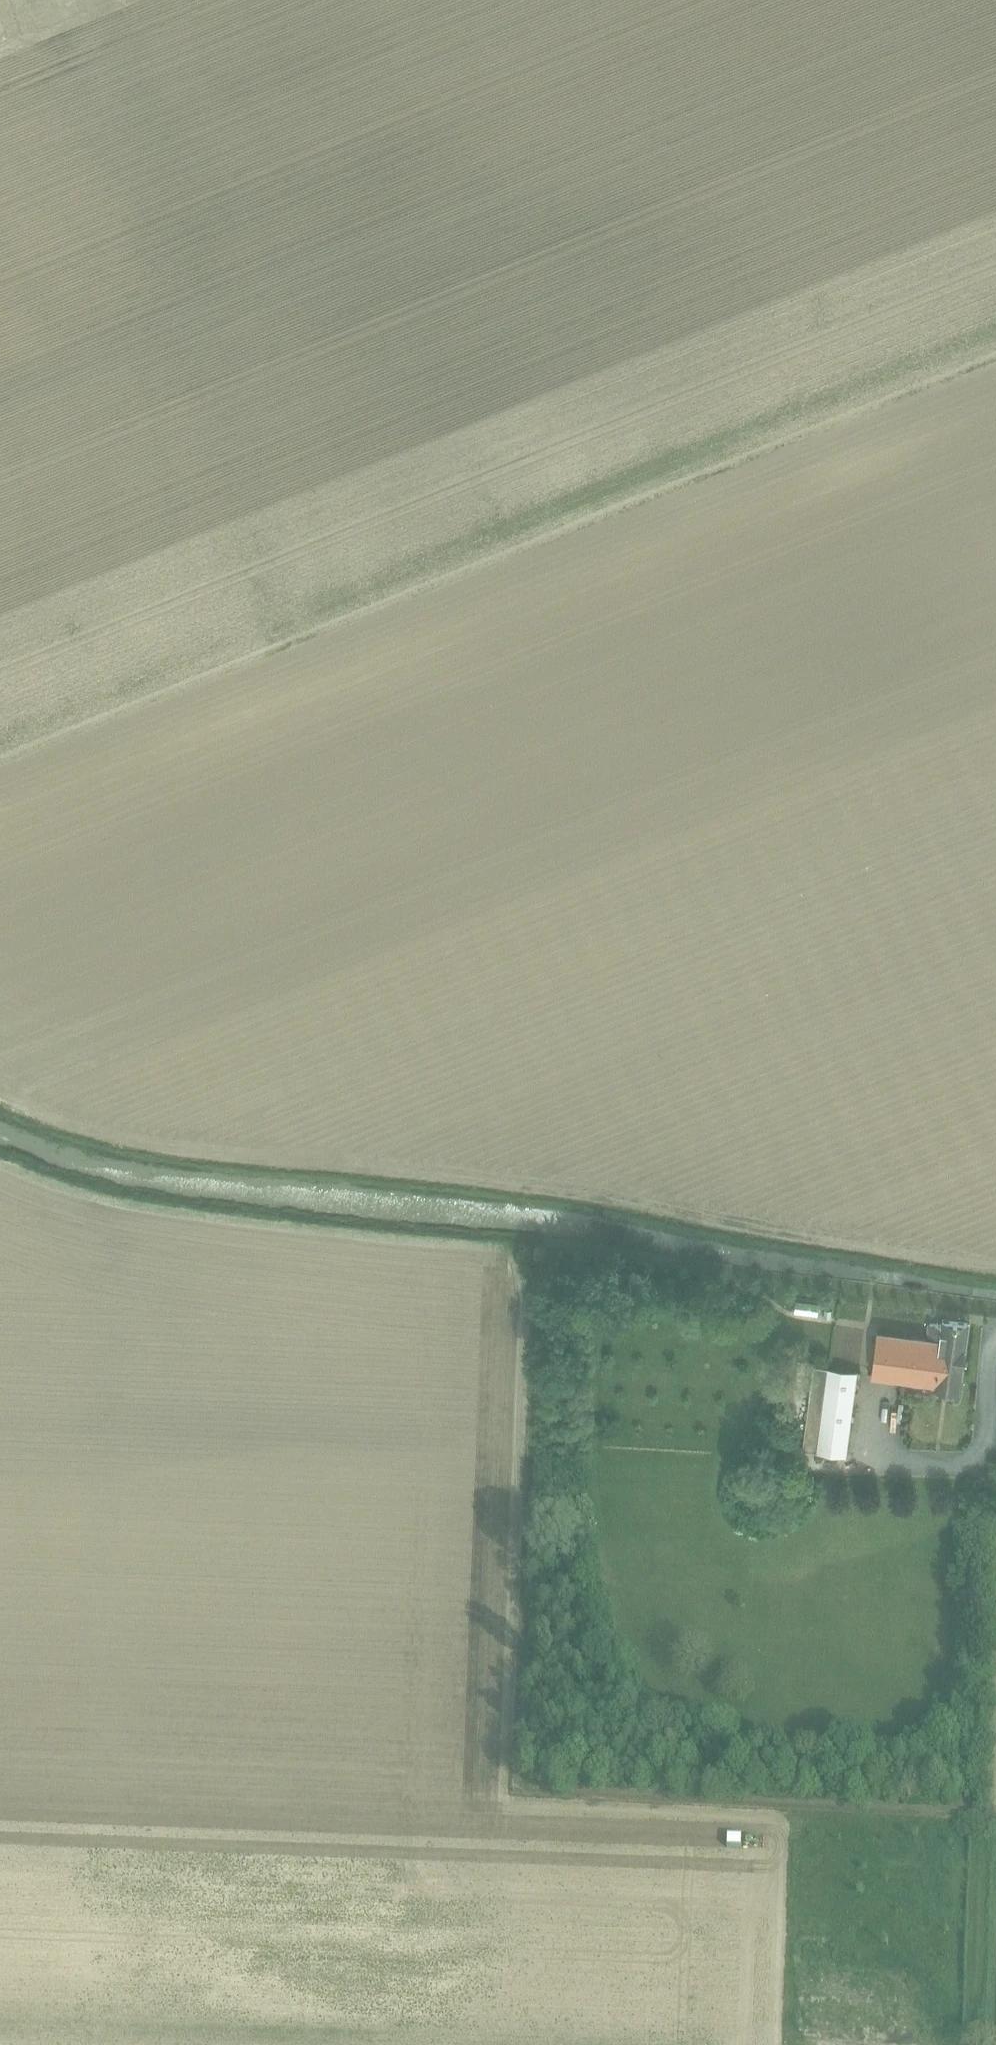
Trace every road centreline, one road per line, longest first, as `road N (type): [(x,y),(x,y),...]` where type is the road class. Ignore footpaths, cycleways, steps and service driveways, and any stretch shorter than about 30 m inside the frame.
road 1 (track): [(957,2044),(984,2008),(988,1823)]

